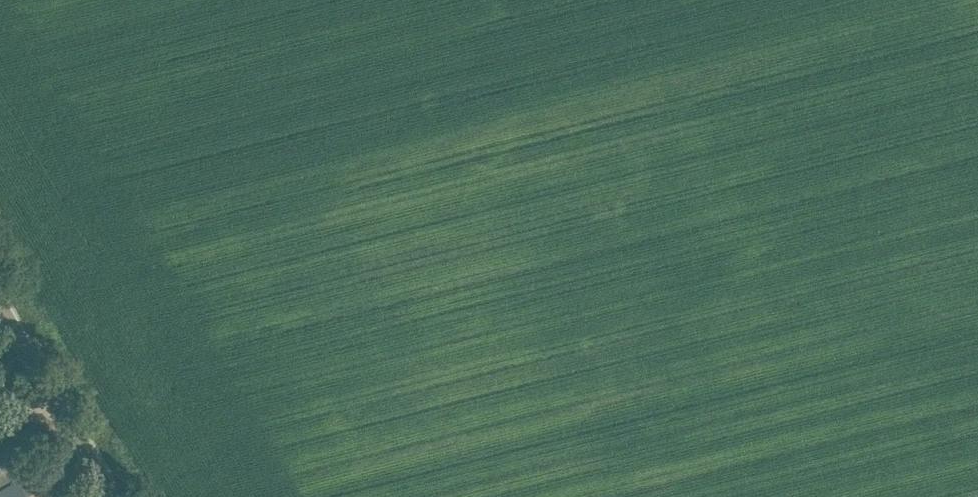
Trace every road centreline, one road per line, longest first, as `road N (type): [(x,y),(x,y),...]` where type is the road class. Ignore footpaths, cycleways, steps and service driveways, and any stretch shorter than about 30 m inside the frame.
road 1 (unclassified): [(112,496),(0,304)]

